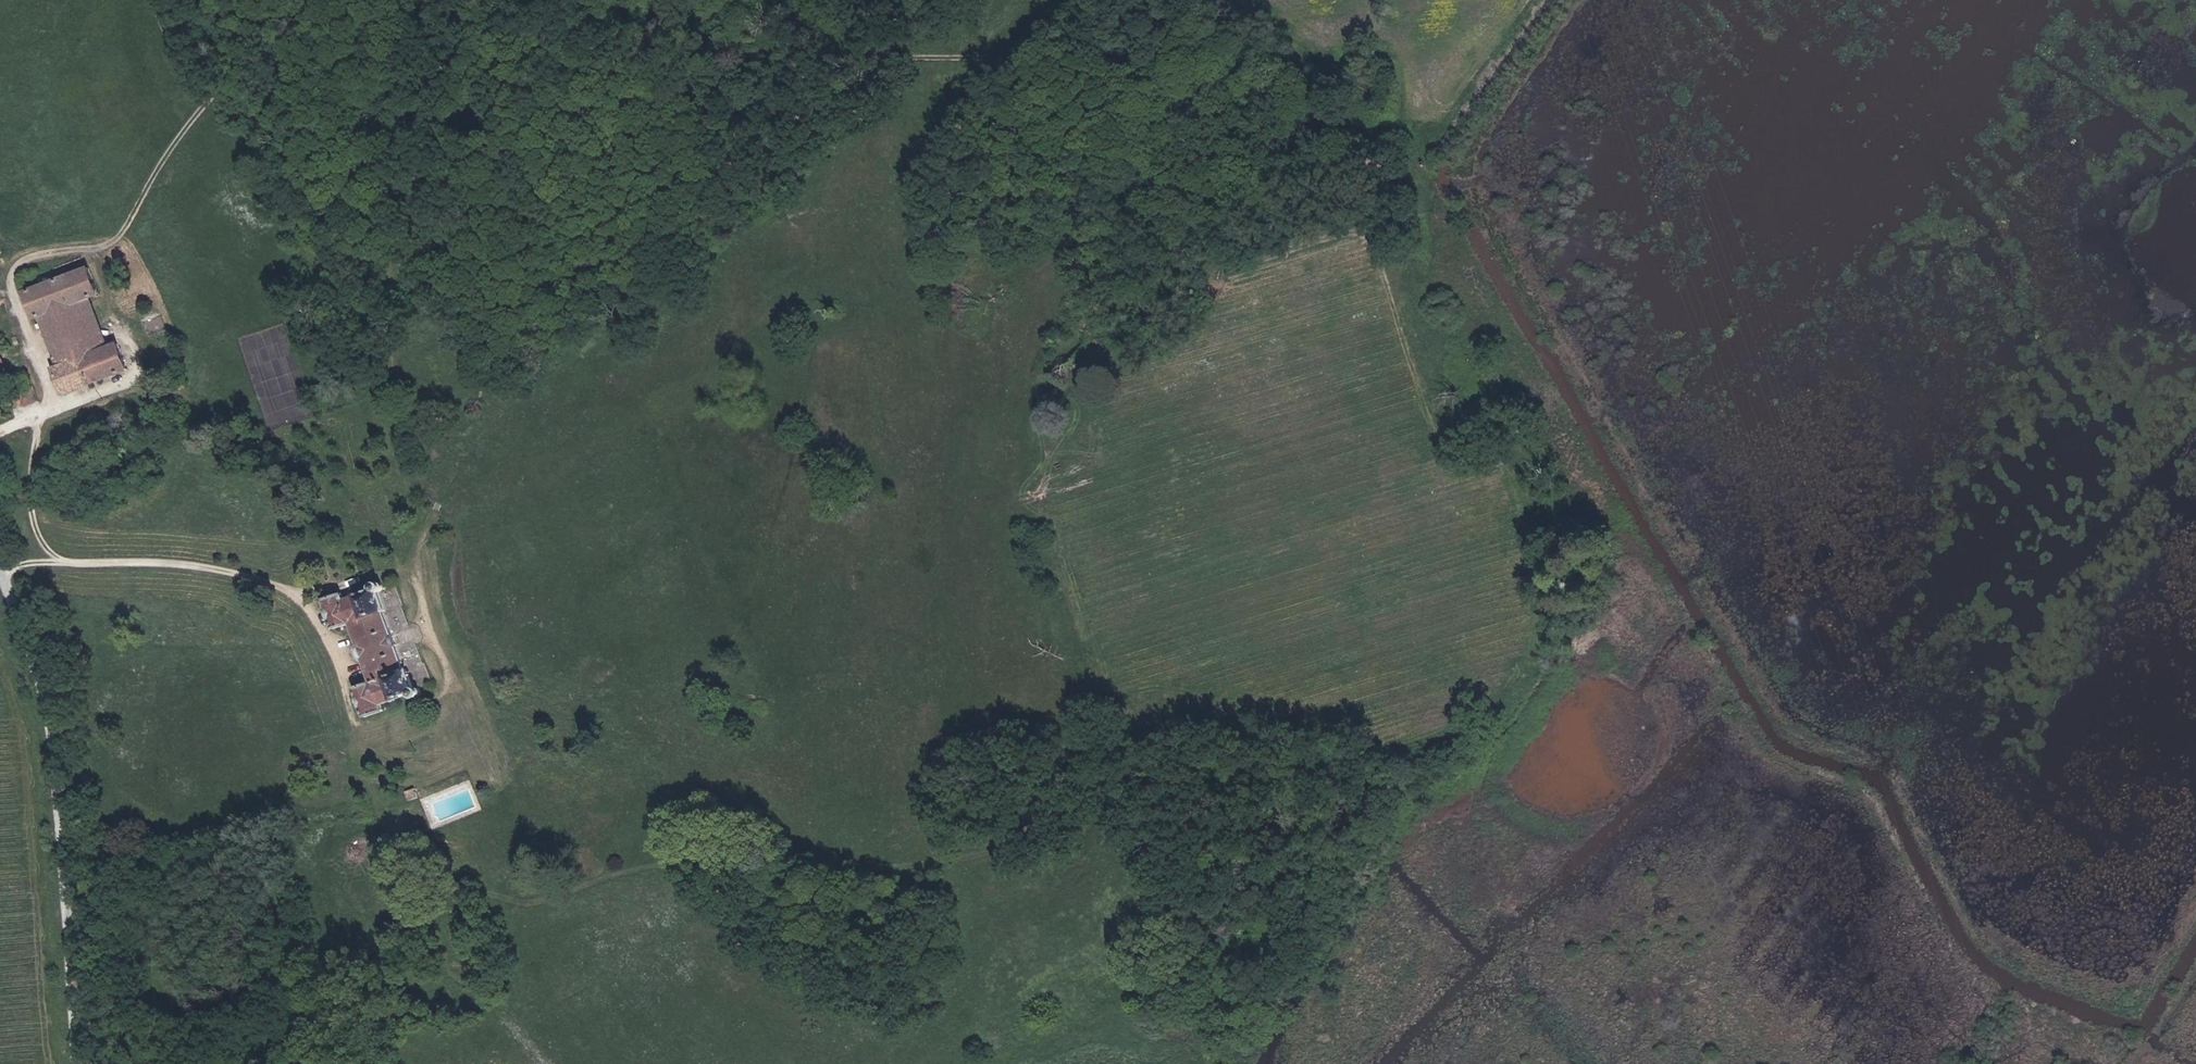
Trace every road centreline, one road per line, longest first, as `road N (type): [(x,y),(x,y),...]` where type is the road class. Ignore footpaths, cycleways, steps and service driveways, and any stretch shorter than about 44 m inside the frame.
road 1 (track): [(0,430),(56,408),(14,275),(27,260),(104,247),(119,237),(208,105),(257,68),(377,55),(1284,53),(1430,33)]
road 2 (residential): [(0,583),(48,697),(75,1063)]

